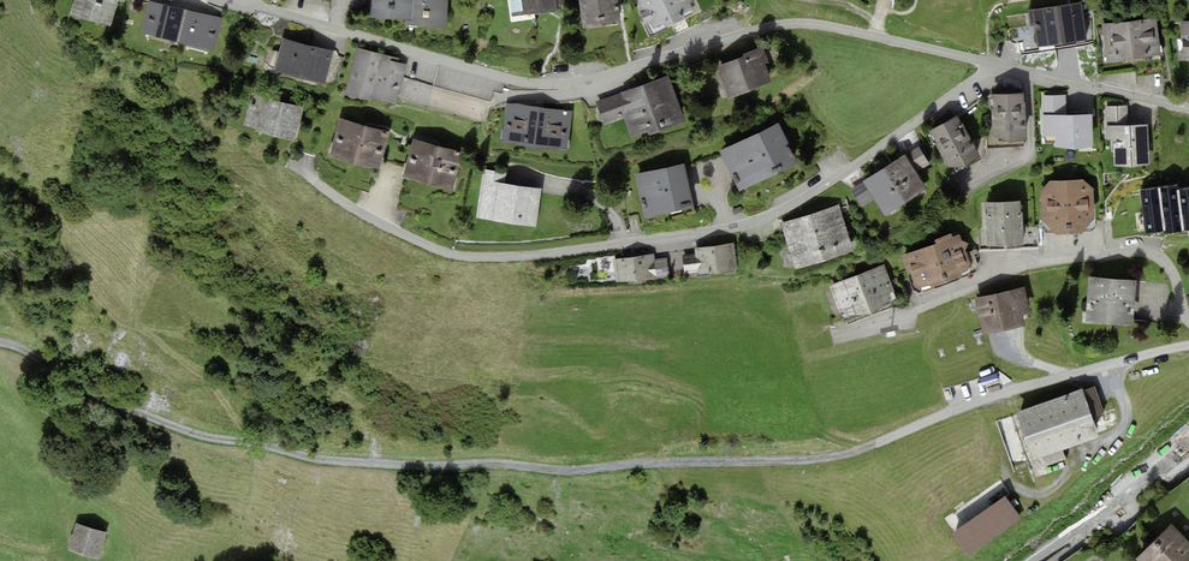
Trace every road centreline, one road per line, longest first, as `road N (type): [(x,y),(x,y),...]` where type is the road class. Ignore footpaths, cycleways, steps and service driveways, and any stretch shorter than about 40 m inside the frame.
road 1 (track): [(0,344),(26,348),(97,395),(181,428),(330,460),(414,467),(564,471),(845,456),(950,412)]
road 2 (residential): [(227,9),(543,90),(609,83),(787,24),(821,24),(998,66)]
road 3 (residential): [(297,165),(347,203),(437,248),(495,258),(729,229),(806,201),(998,66)]
road 4 (residential): [(835,334),(1012,267),(1136,251),(1167,263),(1188,321)]
road 5 (residential): [(950,412),(1188,346)]
road 6 (residential): [(998,66),(1188,107)]
road 7 (residential): [(1034,560),(1188,446)]

